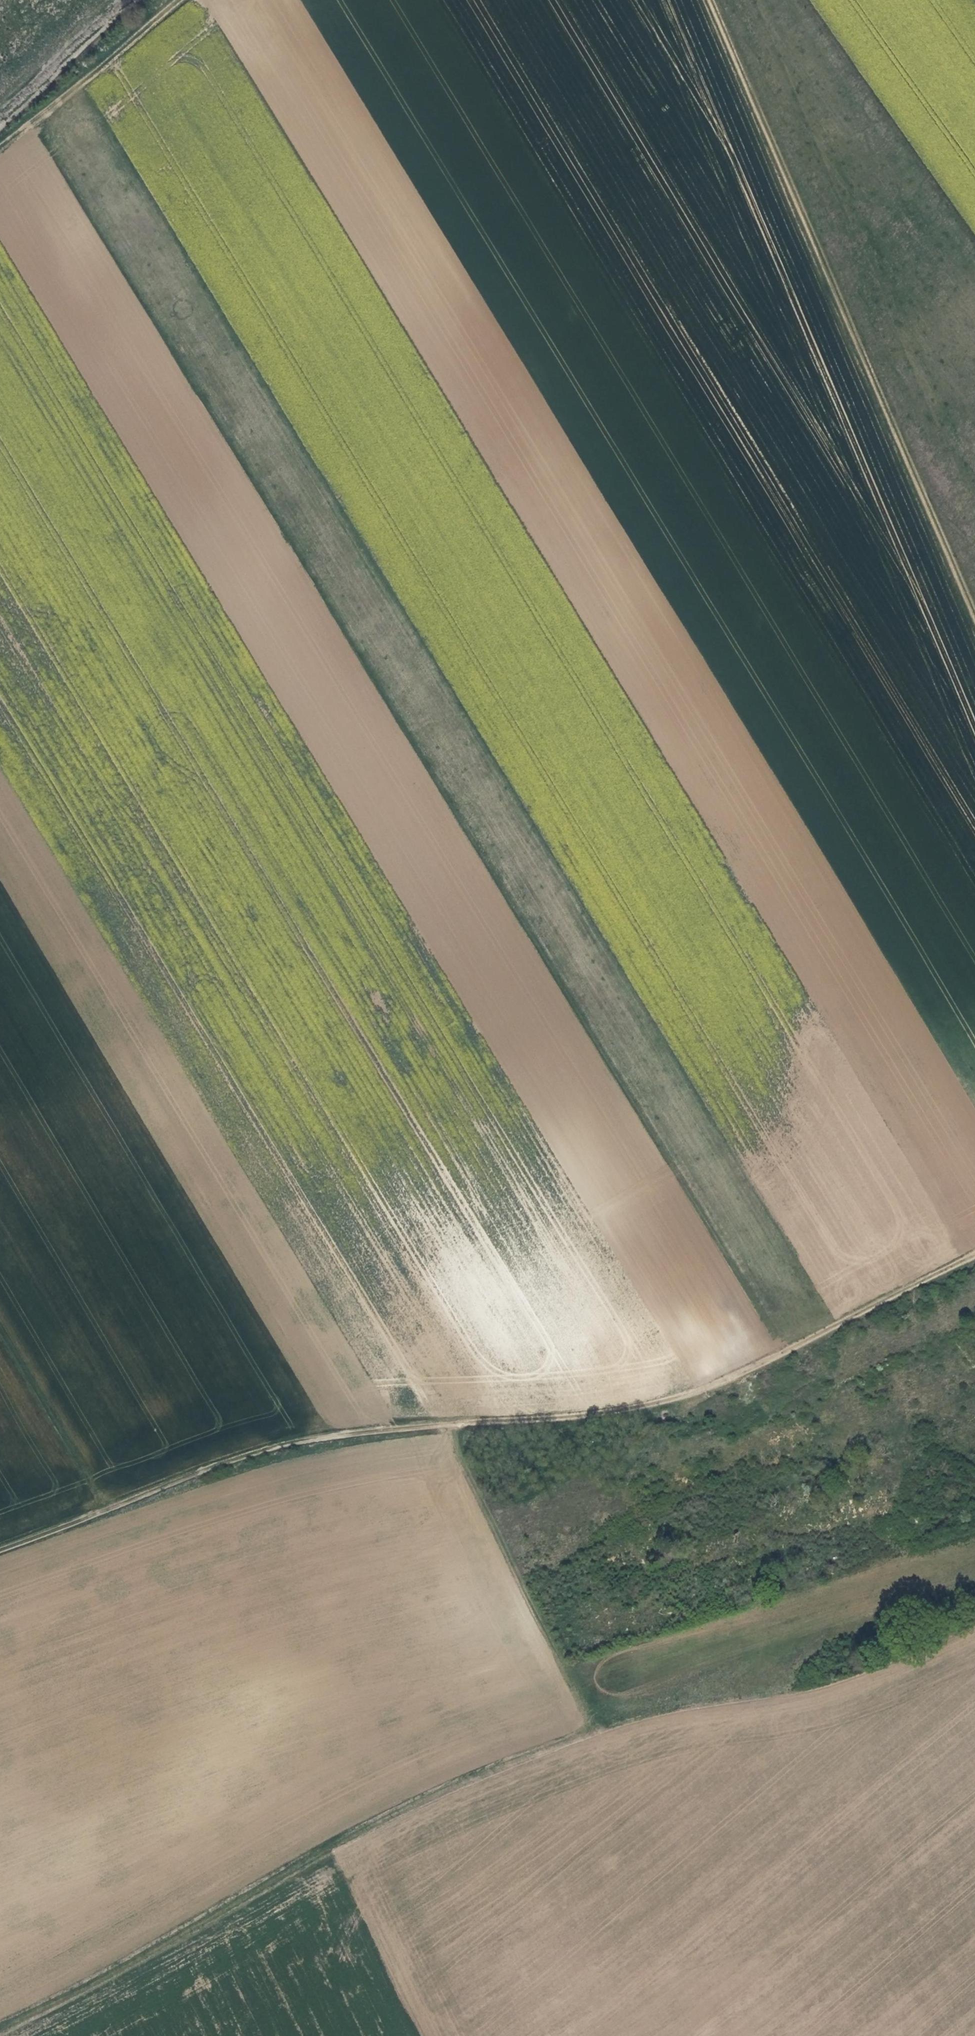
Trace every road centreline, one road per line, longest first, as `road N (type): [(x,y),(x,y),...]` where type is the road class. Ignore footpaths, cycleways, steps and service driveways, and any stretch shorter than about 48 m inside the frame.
road 1 (track): [(0,1550),(308,1443),(579,1419),(685,1397),(827,1336),(974,1255)]
road 2 (track): [(0,2025),(376,1822),(497,1764),(600,1730),(450,1428)]
road 3 (track): [(711,0),(974,622)]
road 4 (track): [(0,150),(193,0)]

